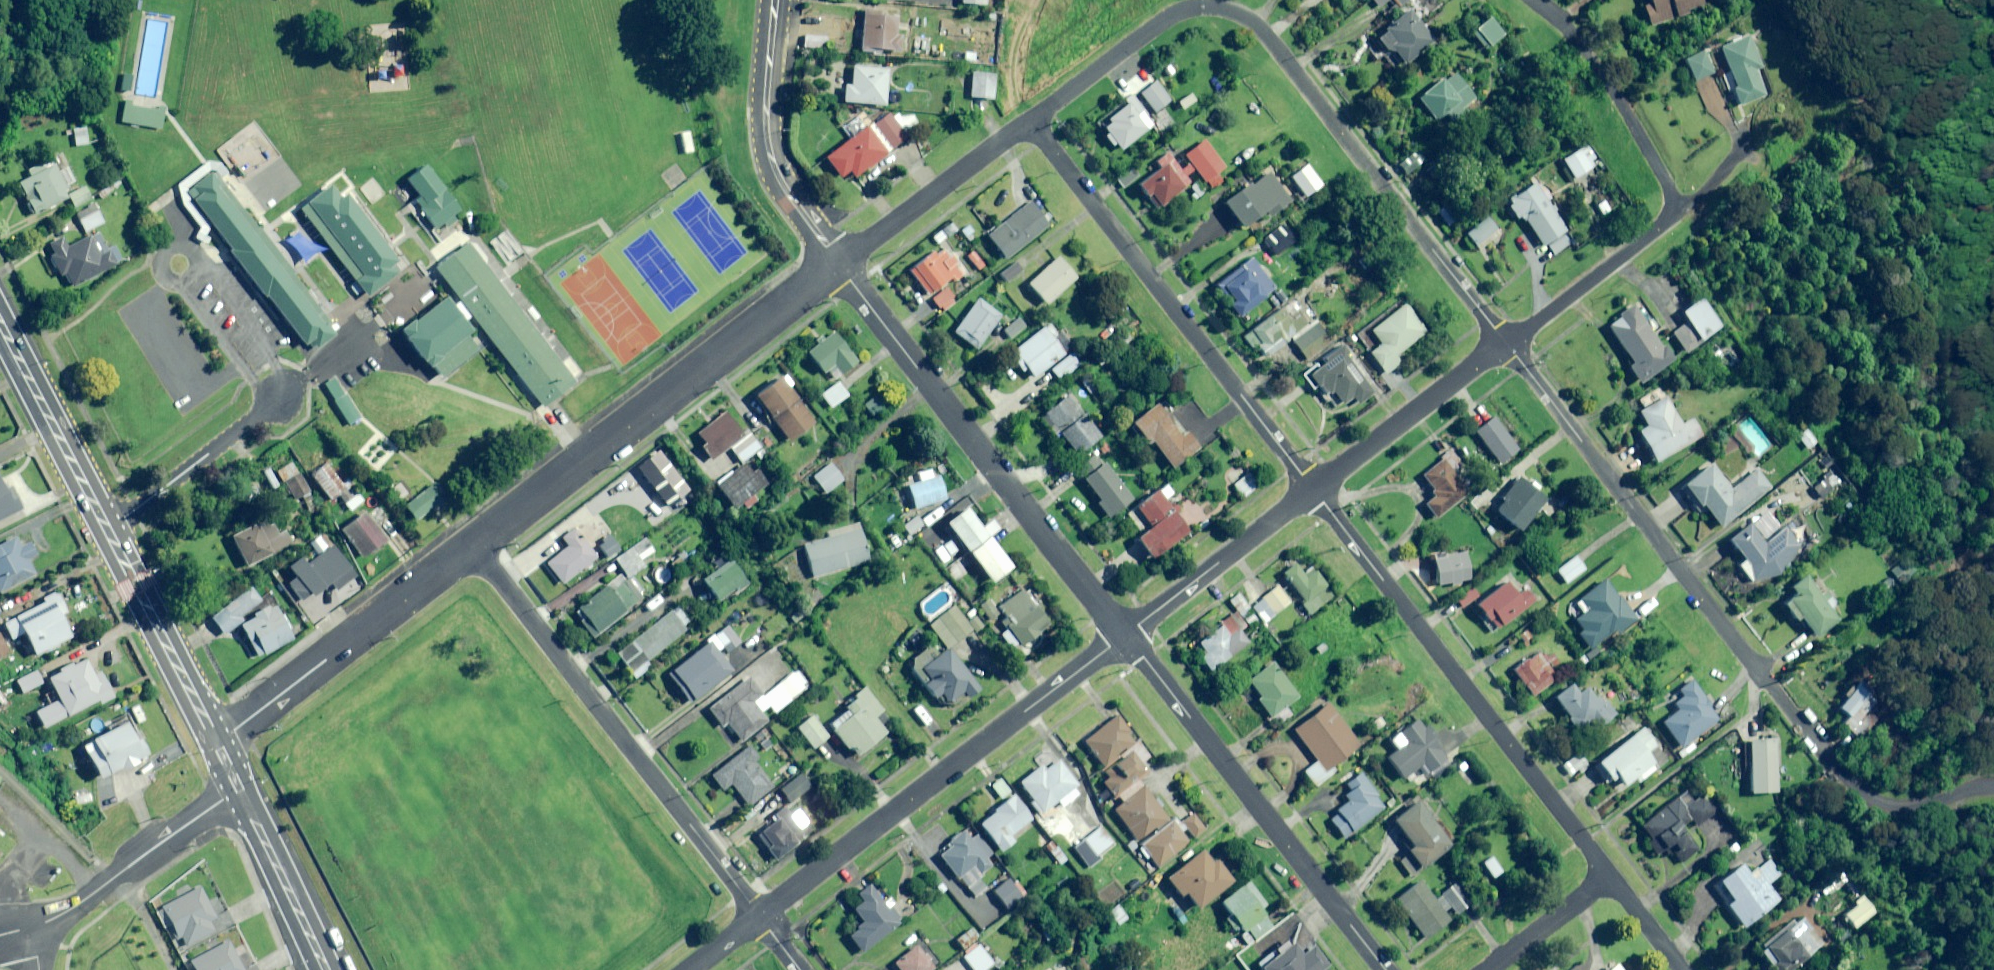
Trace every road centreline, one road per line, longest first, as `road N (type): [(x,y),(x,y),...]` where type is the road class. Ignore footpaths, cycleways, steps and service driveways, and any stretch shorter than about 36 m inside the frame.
road 1 (residential): [(1507,345),(1252,17),(1214,5),(1188,7),(1031,118)]
road 2 (residential): [(1816,744),(1507,345)]
road 3 (residential): [(1313,487),(1609,875)]
road 4 (residential): [(1539,0),(1626,105),(1684,208),(1507,345)]
road 5 (residential): [(838,263),(1127,636)]
road 6 (residential): [(471,546),(760,916)]
road 7 (residential): [(1031,118),(1313,487)]
road 8 (residential): [(838,263),(471,546)]
road 9 (residential): [(1127,636),(760,916)]
road 10 (residential): [(1127,636),(1388,969)]
road 11 (residential): [(471,546),(217,744)]
road 12 (residential): [(775,0),(765,110),(772,158),(838,263)]
road 13 (primary): [(109,523),(217,744)]
road 14 (residential): [(240,791),(82,902),(35,926)]
road 15 (residential): [(1031,118),(838,263)]
road 16 (residential): [(1507,345),(1313,487)]
road 17 (primary): [(0,311),(109,523)]
road 18 (residential): [(1313,487),(1127,636)]
road 19 (unclassified): [(279,396),(109,523)]
road 20 (primary): [(240,791),(325,969)]
road 21 (residential): [(1488,969),(1609,875)]
road 22 (track): [(1049,0),(1026,71),(1031,118)]

